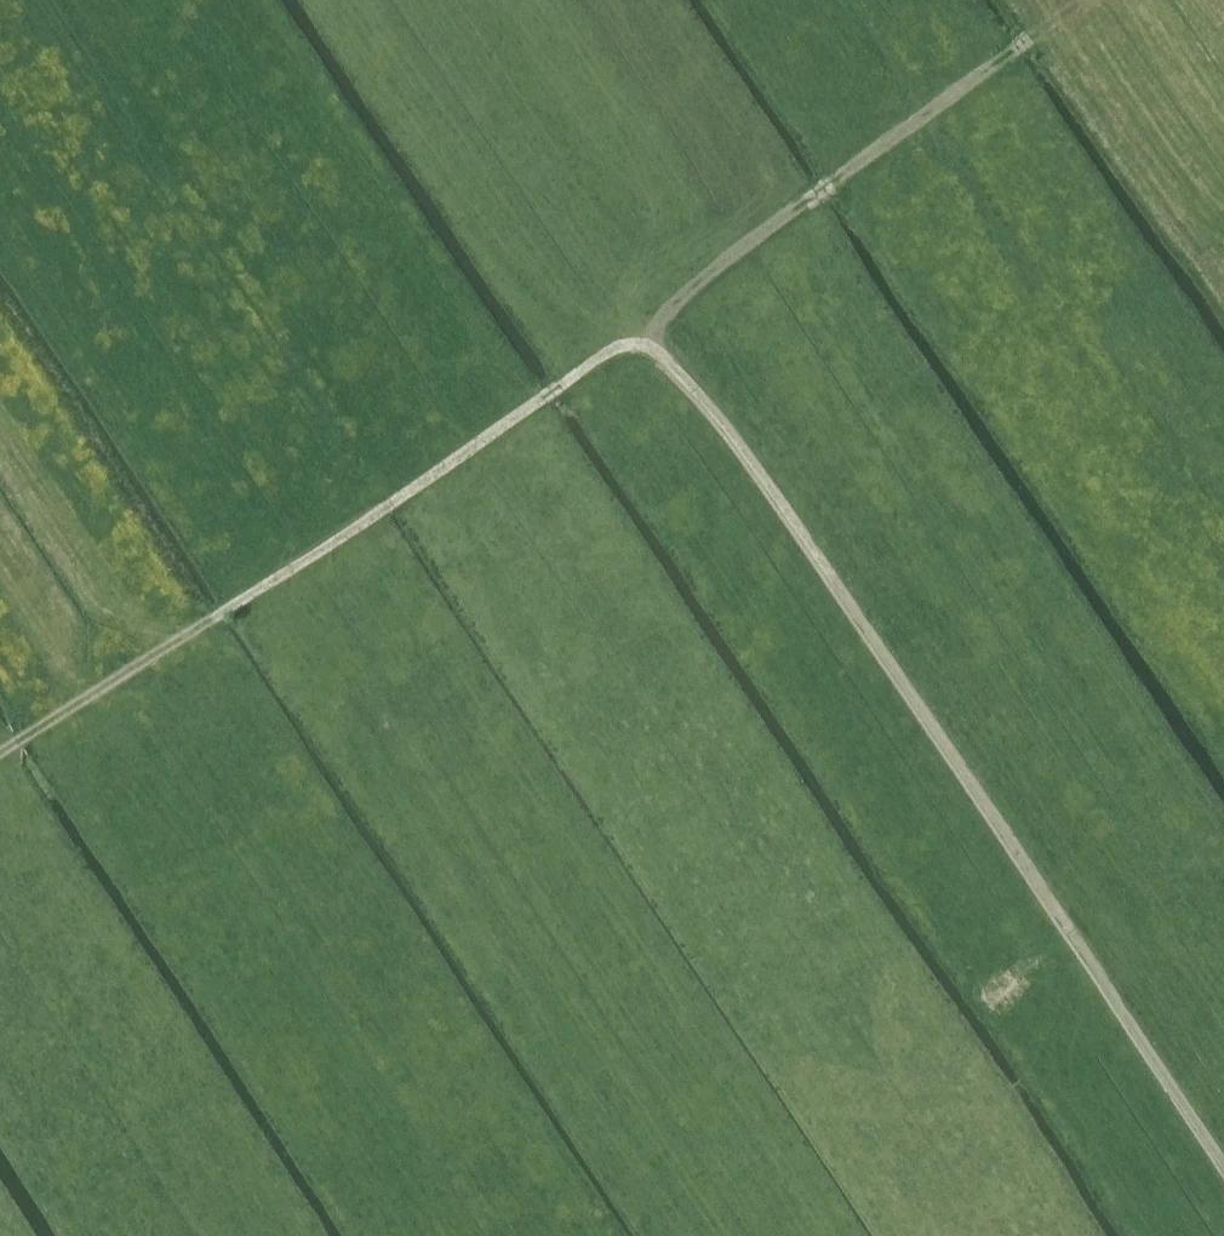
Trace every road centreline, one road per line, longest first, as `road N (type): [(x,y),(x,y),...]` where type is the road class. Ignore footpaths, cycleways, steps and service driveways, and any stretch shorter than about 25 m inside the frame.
road 1 (track): [(1223,1169),(752,465),(666,360),(641,348),(618,348),(348,533),(0,752)]
road 2 (track): [(1223,309),(1178,240),(1223,202)]

